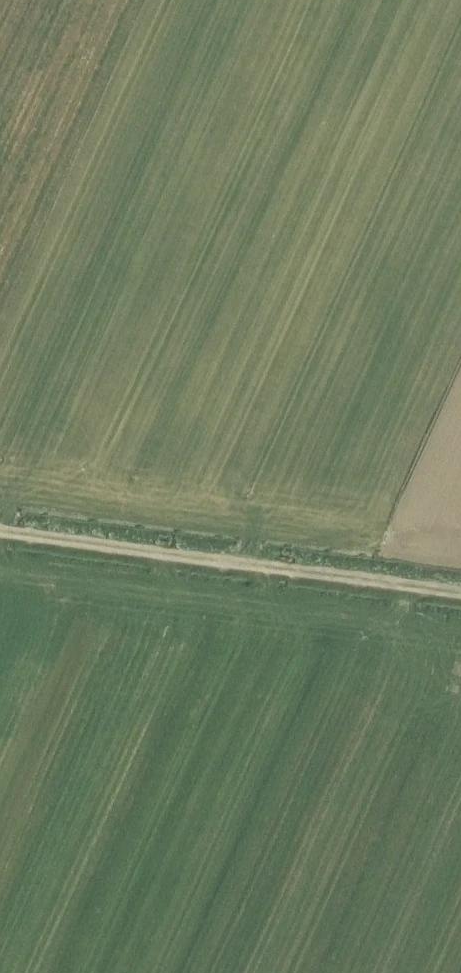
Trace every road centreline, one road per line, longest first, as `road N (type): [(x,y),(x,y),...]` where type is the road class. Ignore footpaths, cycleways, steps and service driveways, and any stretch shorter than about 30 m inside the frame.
road 1 (track): [(460,590),(0,530)]

